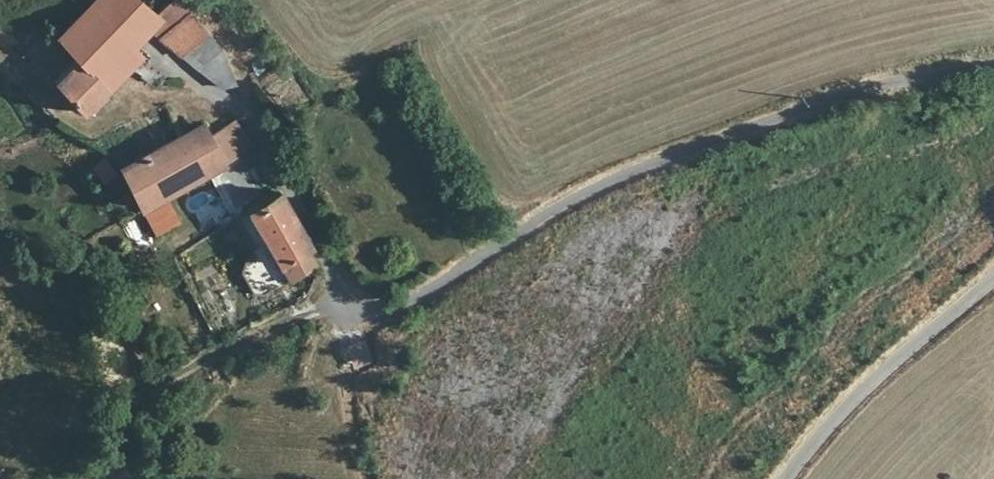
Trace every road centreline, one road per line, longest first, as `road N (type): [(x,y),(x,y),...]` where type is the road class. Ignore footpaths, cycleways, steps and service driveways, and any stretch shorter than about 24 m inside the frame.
road 1 (unclassified): [(993,65),(943,70),(712,143),(528,229),(450,284),(375,314),(340,305)]
road 2 (unclassified): [(802,478),(993,284)]

